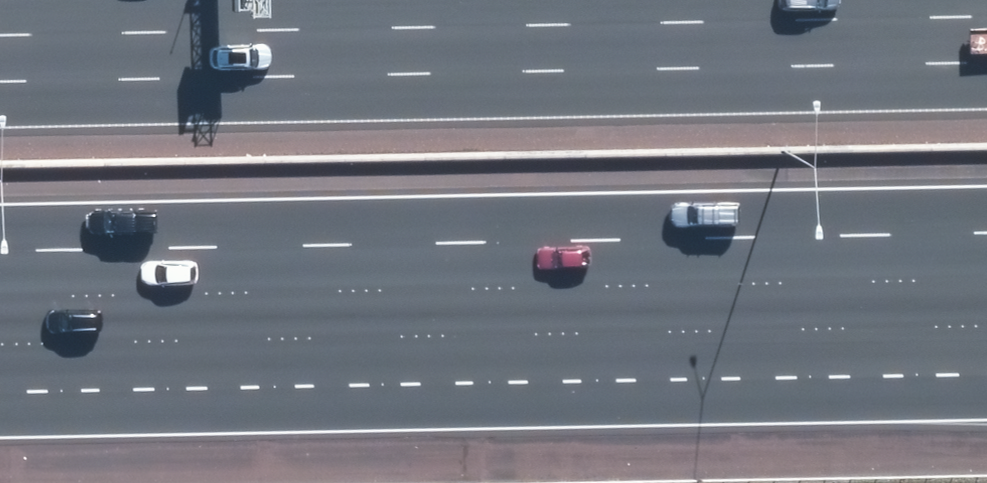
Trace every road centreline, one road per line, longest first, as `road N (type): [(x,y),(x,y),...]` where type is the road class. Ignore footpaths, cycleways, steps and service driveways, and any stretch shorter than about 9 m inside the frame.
road 1 (motorway): [(986,282),(0,301)]
road 2 (motorway): [(0,42),(986,23)]

